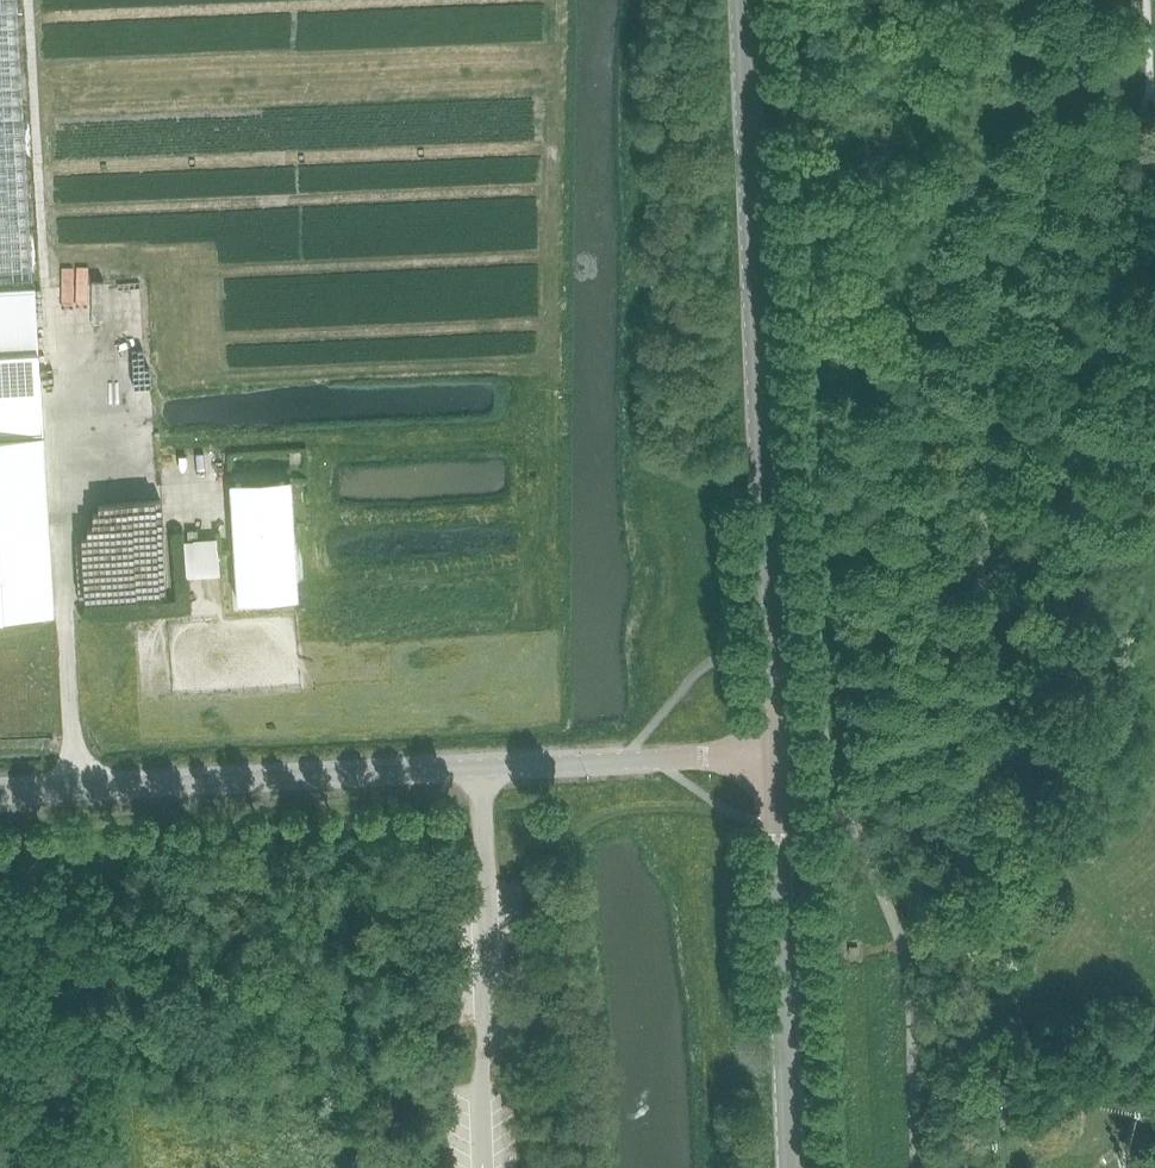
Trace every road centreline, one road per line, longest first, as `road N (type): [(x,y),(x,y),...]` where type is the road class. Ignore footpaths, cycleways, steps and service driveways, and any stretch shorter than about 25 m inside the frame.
road 1 (unclassified): [(0,790),(778,756)]
road 2 (unclassified): [(778,756),(746,0)]
road 3 (unclassified): [(794,1167),(778,756)]

